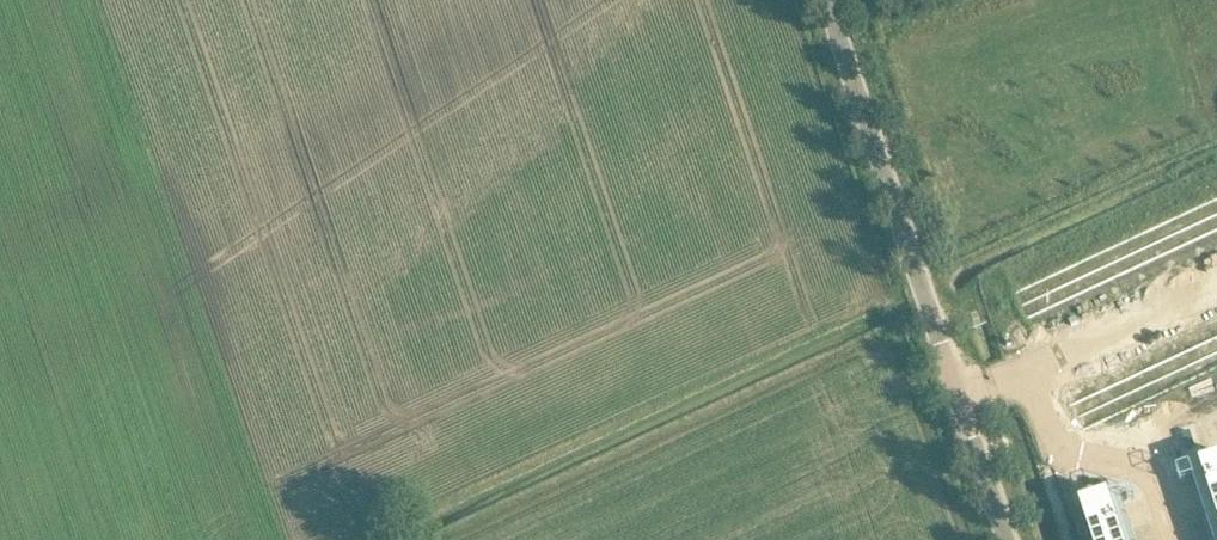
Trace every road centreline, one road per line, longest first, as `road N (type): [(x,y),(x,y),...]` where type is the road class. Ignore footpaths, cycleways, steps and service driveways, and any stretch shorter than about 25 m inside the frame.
road 1 (unclassified): [(952,404),(813,0)]
road 2 (residential): [(952,404),(1032,380),(1060,453),(1157,476),(1176,539)]
road 3 (unclassified): [(999,539),(952,404)]

